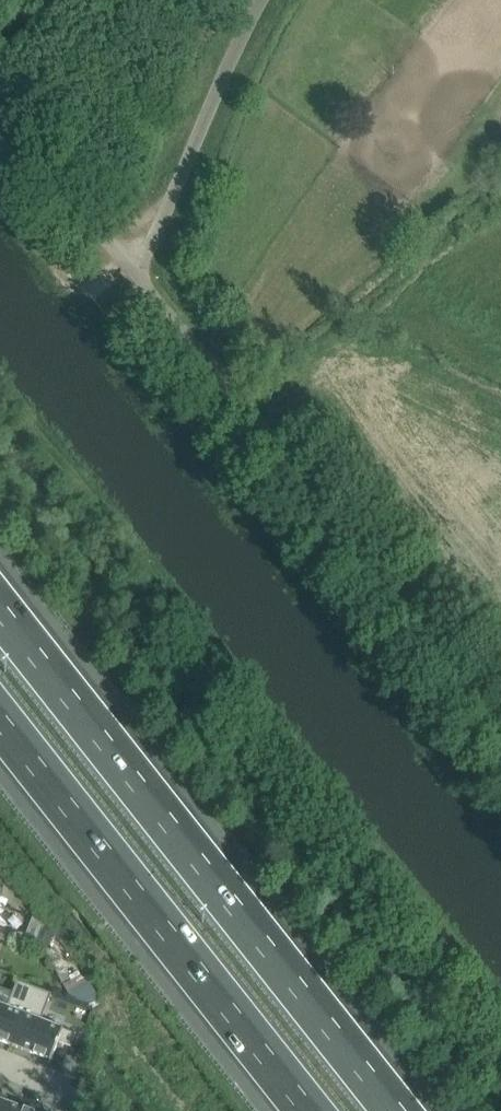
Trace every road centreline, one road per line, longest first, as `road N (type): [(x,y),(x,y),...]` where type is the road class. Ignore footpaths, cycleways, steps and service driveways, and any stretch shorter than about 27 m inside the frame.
road 1 (motorway): [(404,1110),(0,601)]
road 2 (motorway): [(0,713),(314,1110)]
road 3 (unclassified): [(135,274),(262,0)]
road 4 (unclassified): [(135,274),(71,204),(0,151)]

